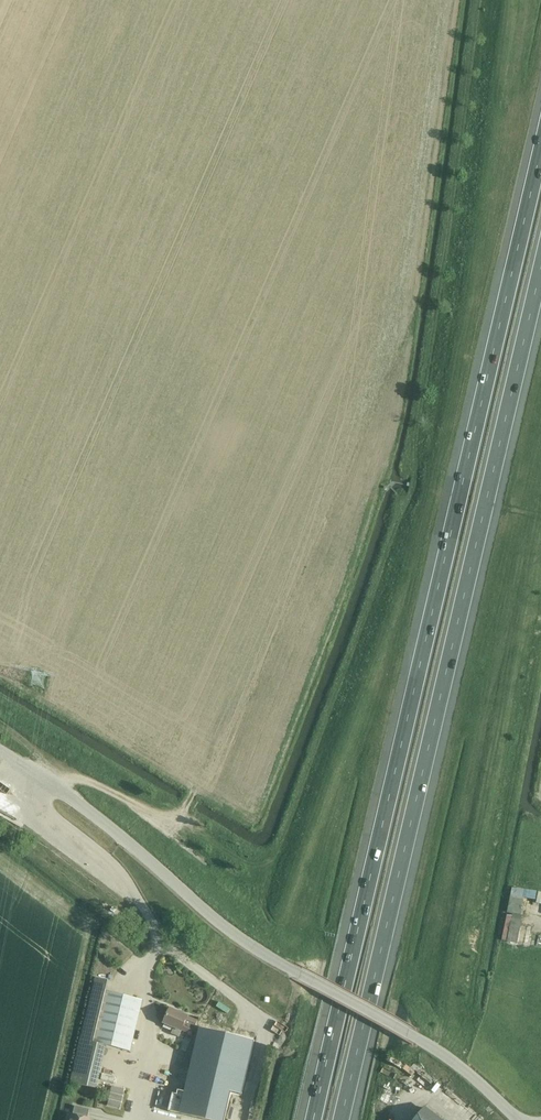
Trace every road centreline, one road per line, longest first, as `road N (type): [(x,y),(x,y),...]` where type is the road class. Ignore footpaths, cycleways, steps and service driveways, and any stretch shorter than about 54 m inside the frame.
road 1 (track): [(168,816),(248,865),(264,863),(277,848),(414,484),(479,0)]
road 2 (motorway): [(540,147),(313,1119)]
road 3 (track): [(307,933),(431,509),(499,176),(526,0)]
road 4 (motorway): [(341,1119),(540,266)]
road 5 (unclassified): [(518,1119),(436,1050),(235,936),(85,808),(0,751)]
road 6 (track): [(540,511),(448,983),(428,1045)]
road 7 (track): [(261,952),(431,509)]
road 8 (track): [(279,1119),(304,1051),(324,948),(271,919),(253,866)]
road 9 (track): [(198,785),(178,814),(151,814),(85,782),(44,779),(24,743),(0,724)]
road 10 (track): [(448,983),(400,984),(366,1119)]

